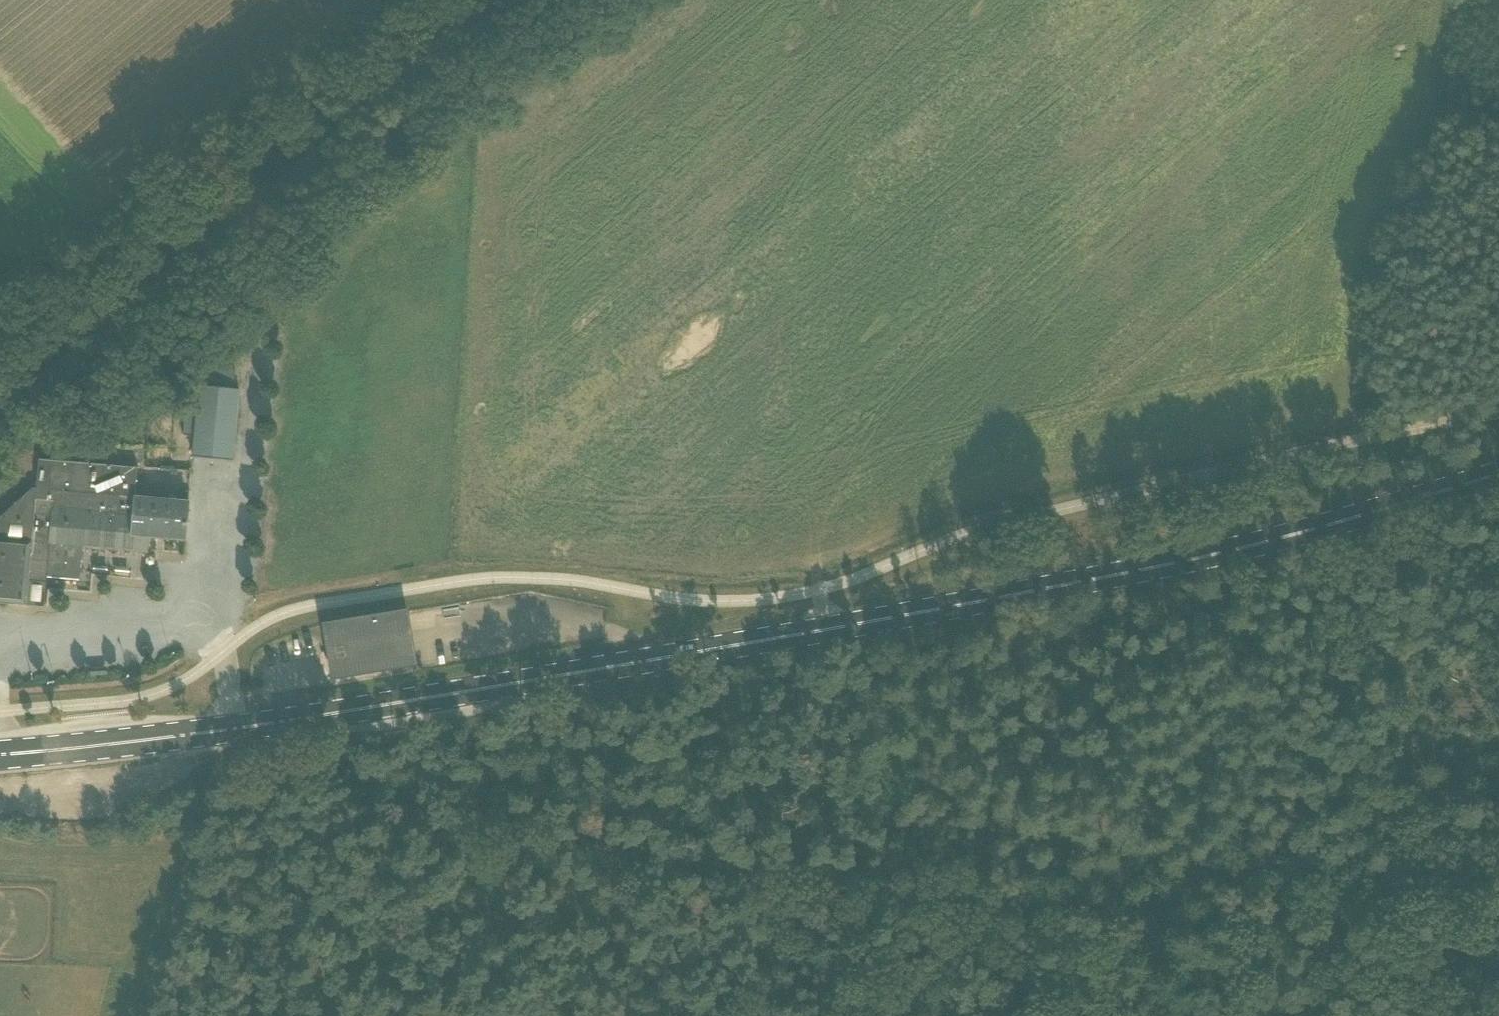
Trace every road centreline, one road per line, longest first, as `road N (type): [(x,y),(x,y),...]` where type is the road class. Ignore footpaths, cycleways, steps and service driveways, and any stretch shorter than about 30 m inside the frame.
road 1 (primary): [(5,755),(237,728),(806,634),(1169,565),(1498,473)]

